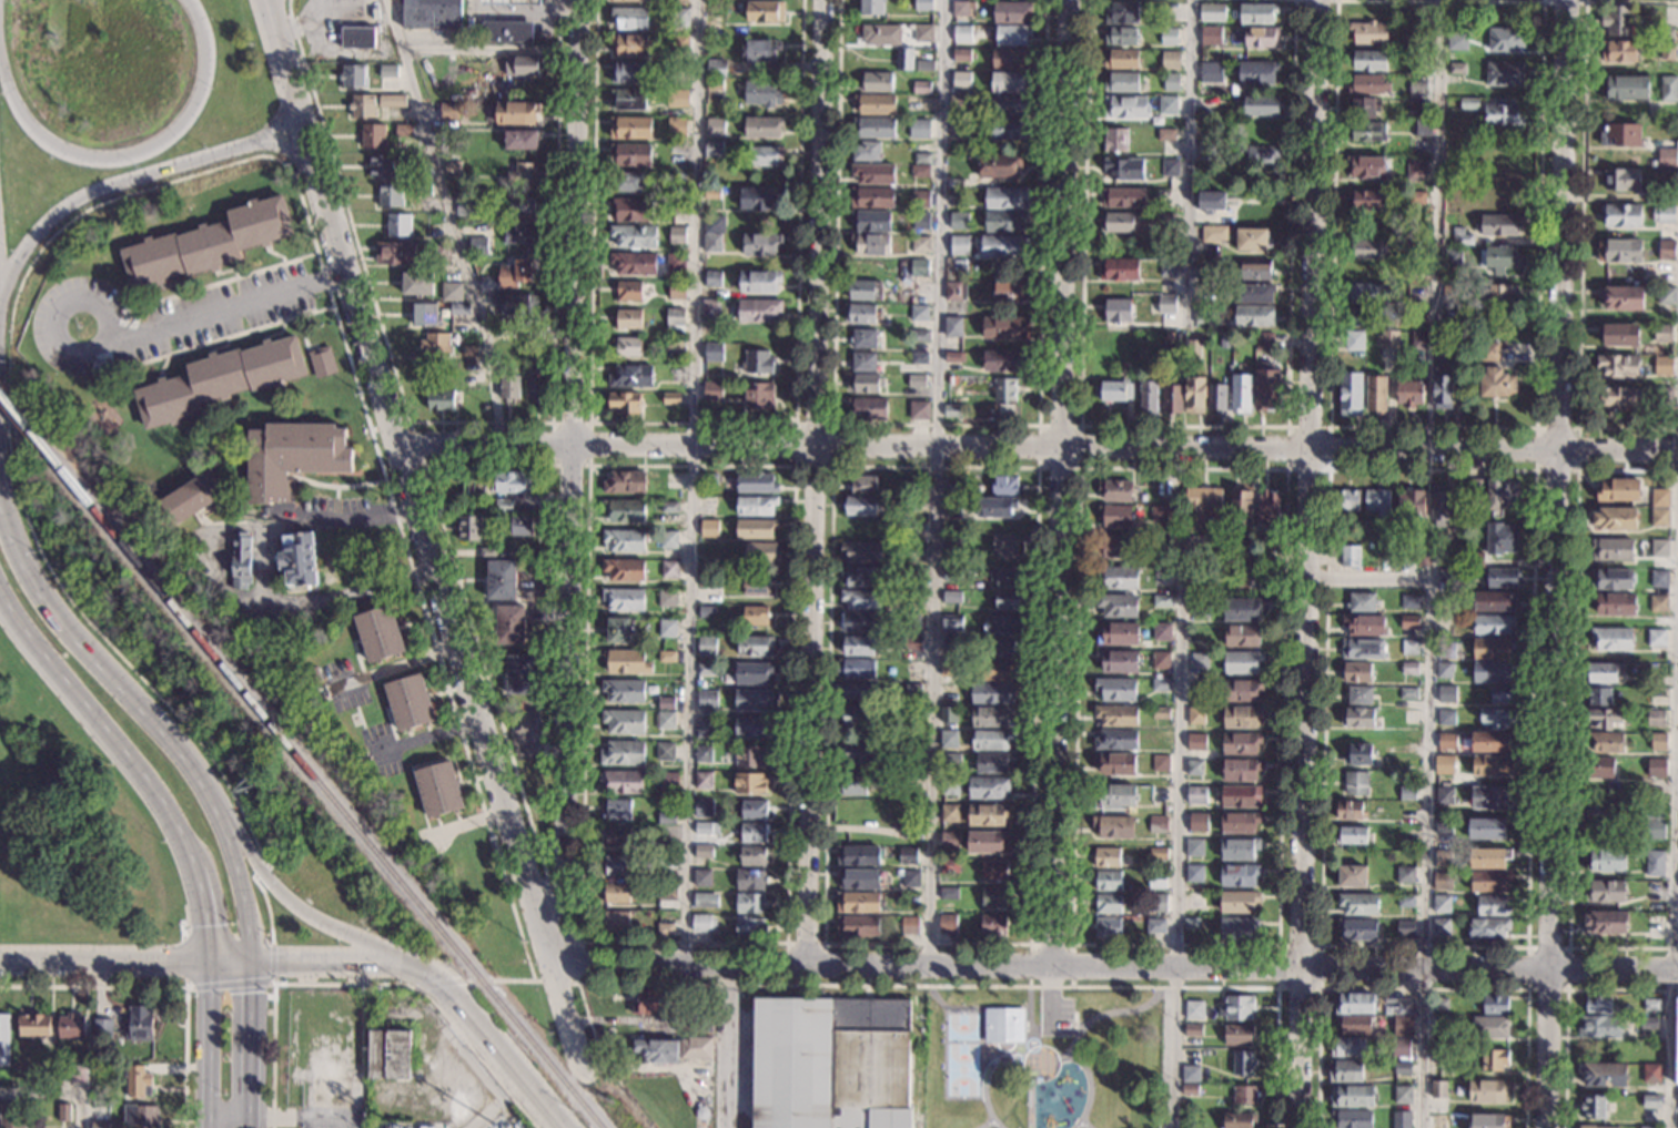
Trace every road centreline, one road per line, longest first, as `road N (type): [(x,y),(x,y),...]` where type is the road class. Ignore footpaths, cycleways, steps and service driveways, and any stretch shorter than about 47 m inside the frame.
road 1 (residential): [(1677,455),(398,445)]
road 2 (residential): [(1545,1127),(1565,0)]
road 3 (residential): [(1297,1127),(1316,0)]
road 4 (residential): [(1677,970),(550,959)]
road 5 (residential): [(578,1064),(398,445),(291,109)]
road 6 (residential): [(1051,968),(1070,0)]
road 7 (residential): [(807,965),(824,0)]
road 8 (residential): [(550,959),(564,890),(581,0)]
road 9 (secondary): [(249,962),(244,902),(216,812),(175,748),(60,624),(29,577),(0,500)]
road 10 (primary): [(189,0),(206,44),(199,99),(183,124),(134,155),(105,160),(55,149),(18,110),(0,57)]
road 11 (secondary): [(0,595),(162,802),(193,863)]
road 12 (secondary): [(0,306),(33,237),(69,207),(250,143)]
road 13 (secondary): [(401,963),(299,908),(216,812)]
road 14 (secondary): [(562,1127),(442,984),(401,963)]
road 15 (residential): [(209,962),(0,964)]
road 16 (secondary): [(401,963),(209,962)]
road 17 (secondary): [(209,962),(206,1127)]
road 18 (secondary): [(249,1097),(249,962)]

